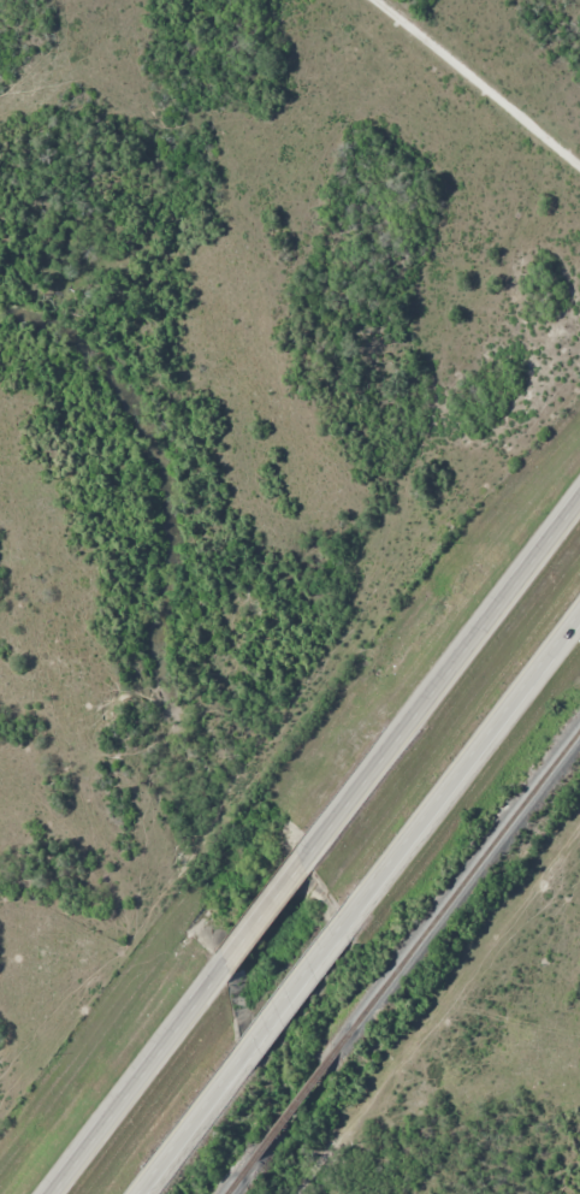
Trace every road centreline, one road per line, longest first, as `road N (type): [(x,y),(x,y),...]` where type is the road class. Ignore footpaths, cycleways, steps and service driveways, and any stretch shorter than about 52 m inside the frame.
road 1 (trunk): [(579,505),(47,1193)]
road 2 (trunk): [(147,1193),(579,617)]
road 3 (track): [(579,171),(351,0)]

